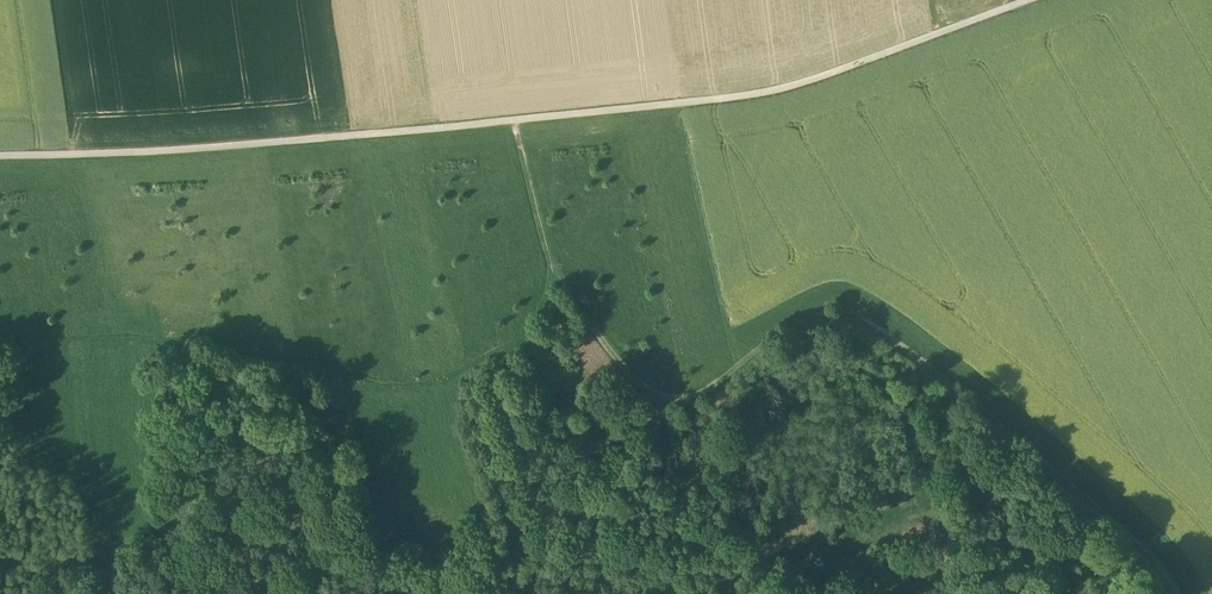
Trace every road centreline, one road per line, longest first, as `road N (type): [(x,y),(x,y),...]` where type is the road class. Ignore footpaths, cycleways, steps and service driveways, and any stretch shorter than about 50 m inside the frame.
road 1 (unclassified): [(0,156),(386,134),(757,94),(1025,0)]
road 2 (track): [(1179,593),(1163,555),(881,323),(836,311),(792,323),(674,406),(634,379),(551,277),(514,121)]
road 3 (track): [(1057,467),(850,539)]

